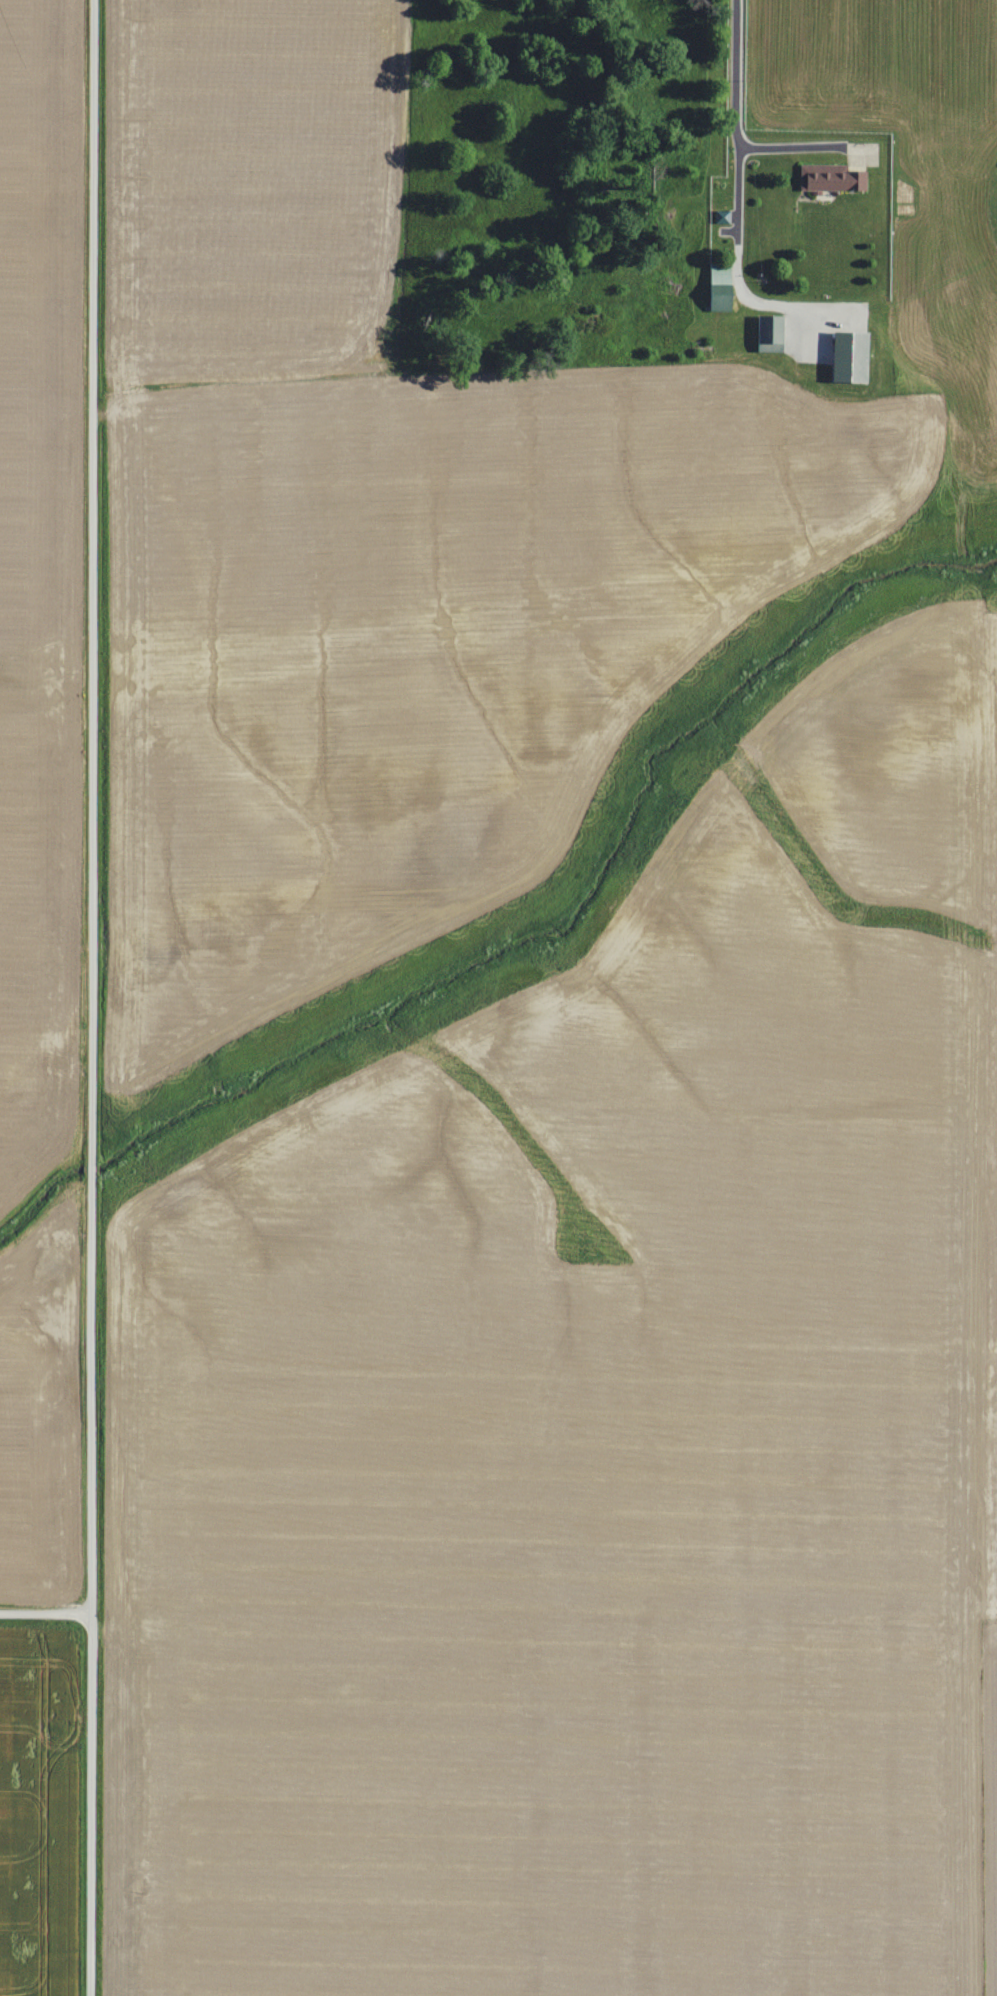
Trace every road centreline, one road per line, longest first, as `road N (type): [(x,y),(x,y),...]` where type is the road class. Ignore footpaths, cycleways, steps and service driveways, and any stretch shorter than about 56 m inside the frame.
road 1 (residential): [(88,1995),(88,1614),(74,1231),(88,0)]
road 2 (residential): [(732,0),(733,219)]

